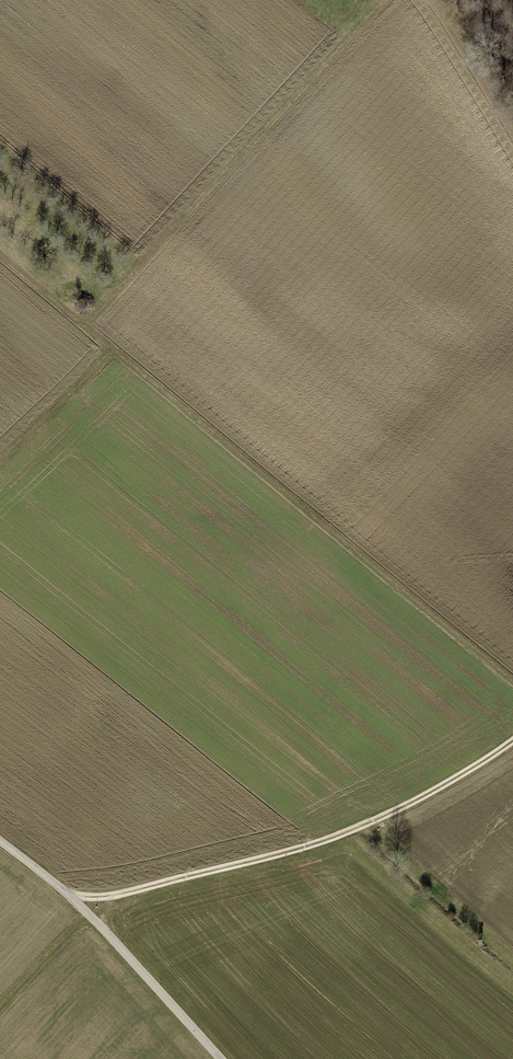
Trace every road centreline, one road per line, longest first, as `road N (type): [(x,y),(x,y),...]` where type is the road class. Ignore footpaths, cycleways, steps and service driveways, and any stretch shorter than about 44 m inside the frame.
road 1 (track): [(0,254),(512,680)]
road 2 (track): [(512,741),(422,797),(334,837),(109,896),(66,892)]
road 3 (unclassified): [(220,1058),(83,909),(0,840)]
road 4 (track): [(0,462),(119,355)]
road 5 (track): [(435,0),(512,117)]
road 6 (track): [(0,1002),(85,911)]

